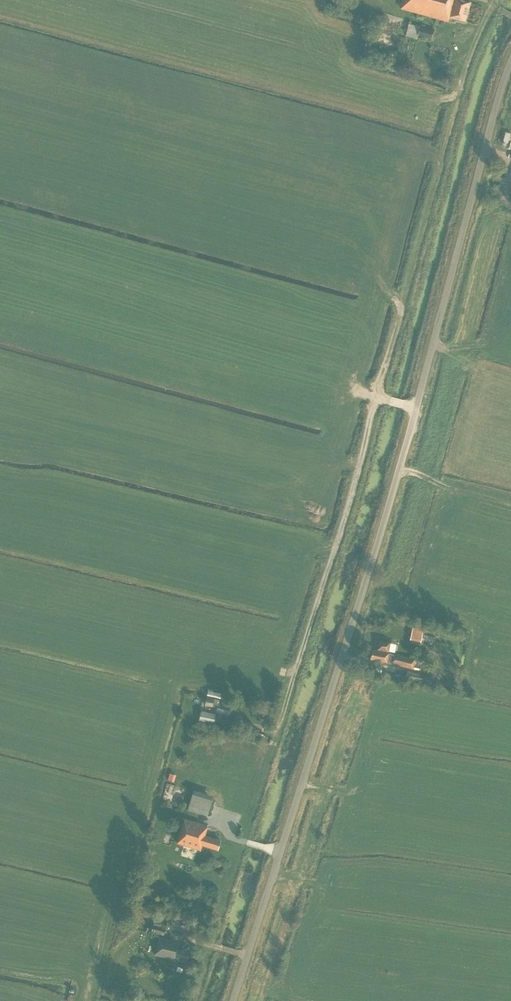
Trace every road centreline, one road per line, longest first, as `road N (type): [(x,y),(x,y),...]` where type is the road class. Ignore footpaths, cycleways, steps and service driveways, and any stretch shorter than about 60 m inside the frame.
road 1 (unclassified): [(232,1000),(403,458),(510,60)]
road 2 (track): [(377,397),(465,74),(495,0)]
road 3 (track): [(234,722),(276,731),(374,405),(386,399)]
road 4 (track): [(192,1000),(276,731)]

